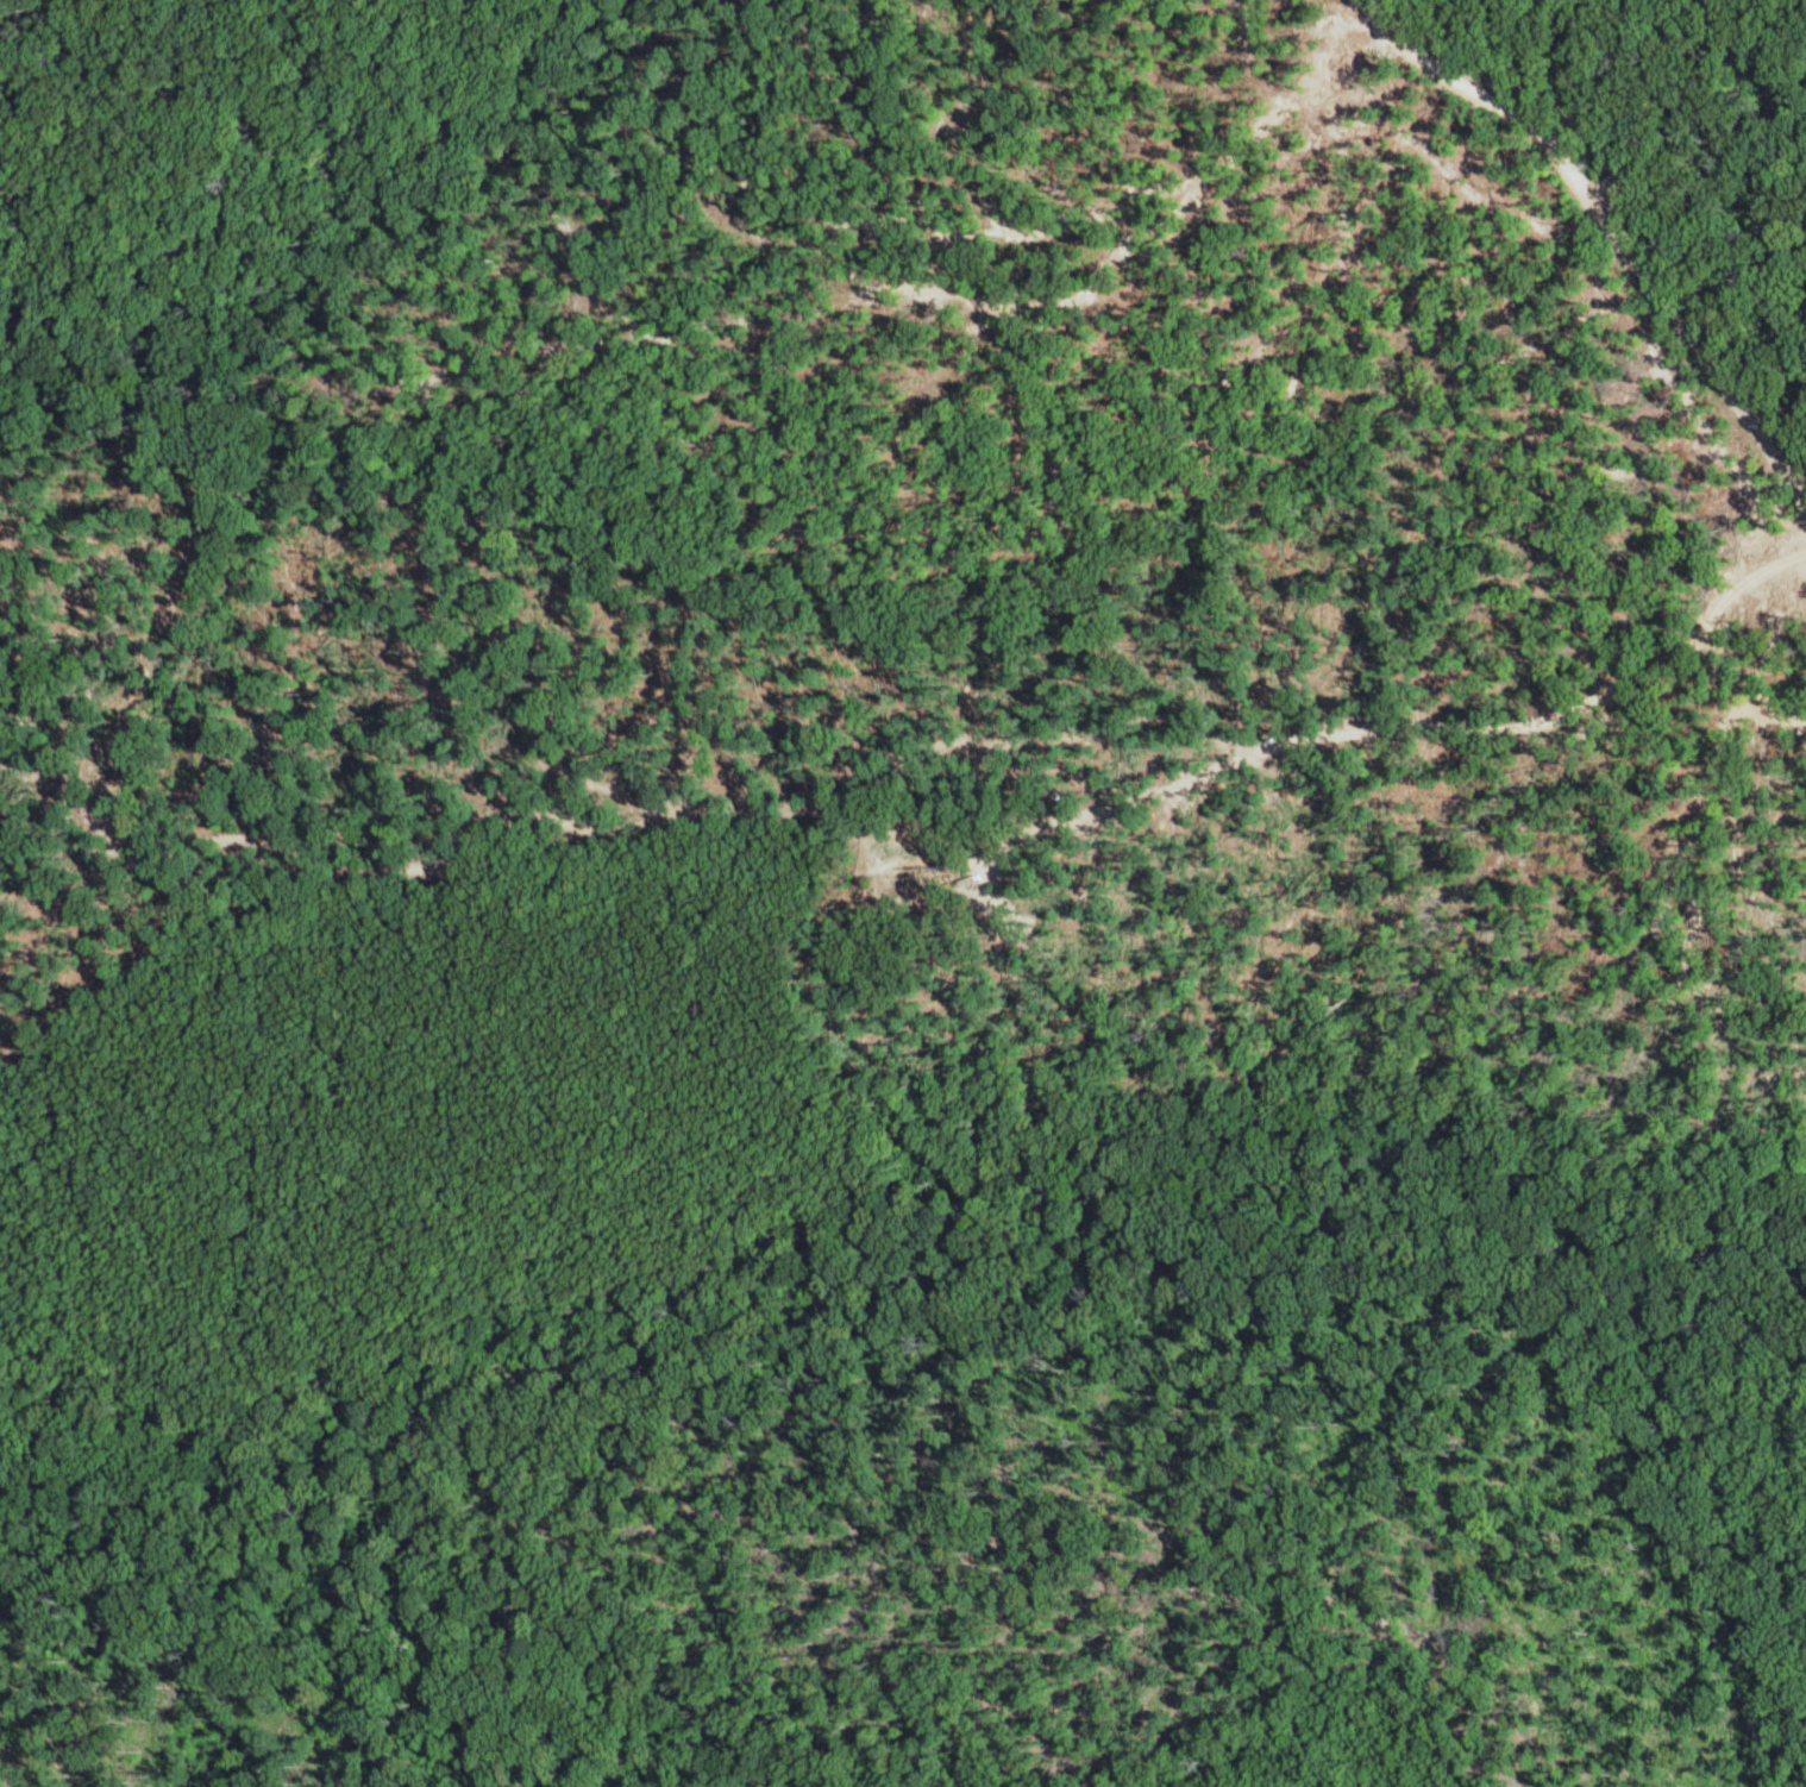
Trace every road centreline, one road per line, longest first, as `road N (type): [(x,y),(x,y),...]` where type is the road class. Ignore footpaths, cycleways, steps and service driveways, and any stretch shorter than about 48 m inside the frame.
road 1 (track): [(1381,0),(1448,79),(1538,138),(1584,186),(1805,501)]

